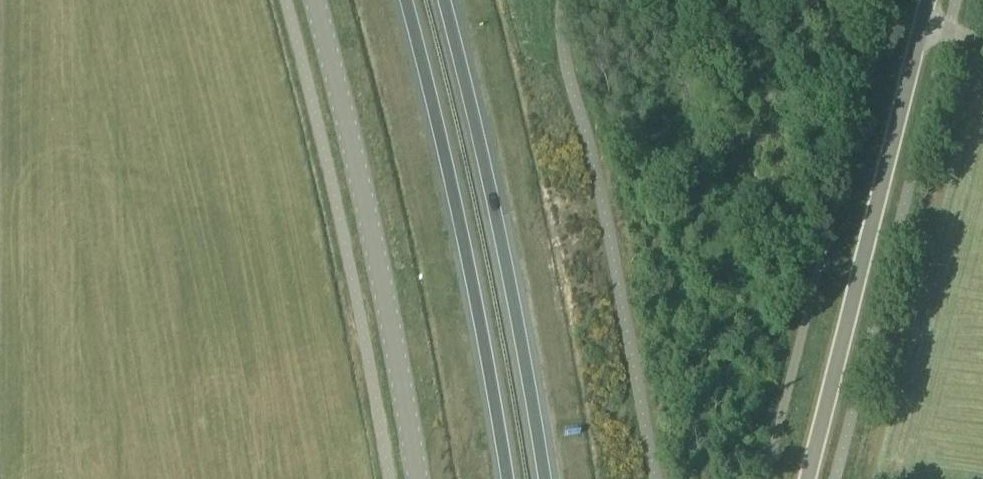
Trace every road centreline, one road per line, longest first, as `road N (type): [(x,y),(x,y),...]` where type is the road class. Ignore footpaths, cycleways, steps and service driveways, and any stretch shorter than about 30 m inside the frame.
road 1 (tertiary): [(314,0),(368,215),(417,478)]
road 2 (trunk): [(404,0),(504,478)]
road 3 (trunk): [(543,478),(522,345),(445,0)]
road 4 (unclassified): [(808,478),(921,27)]

